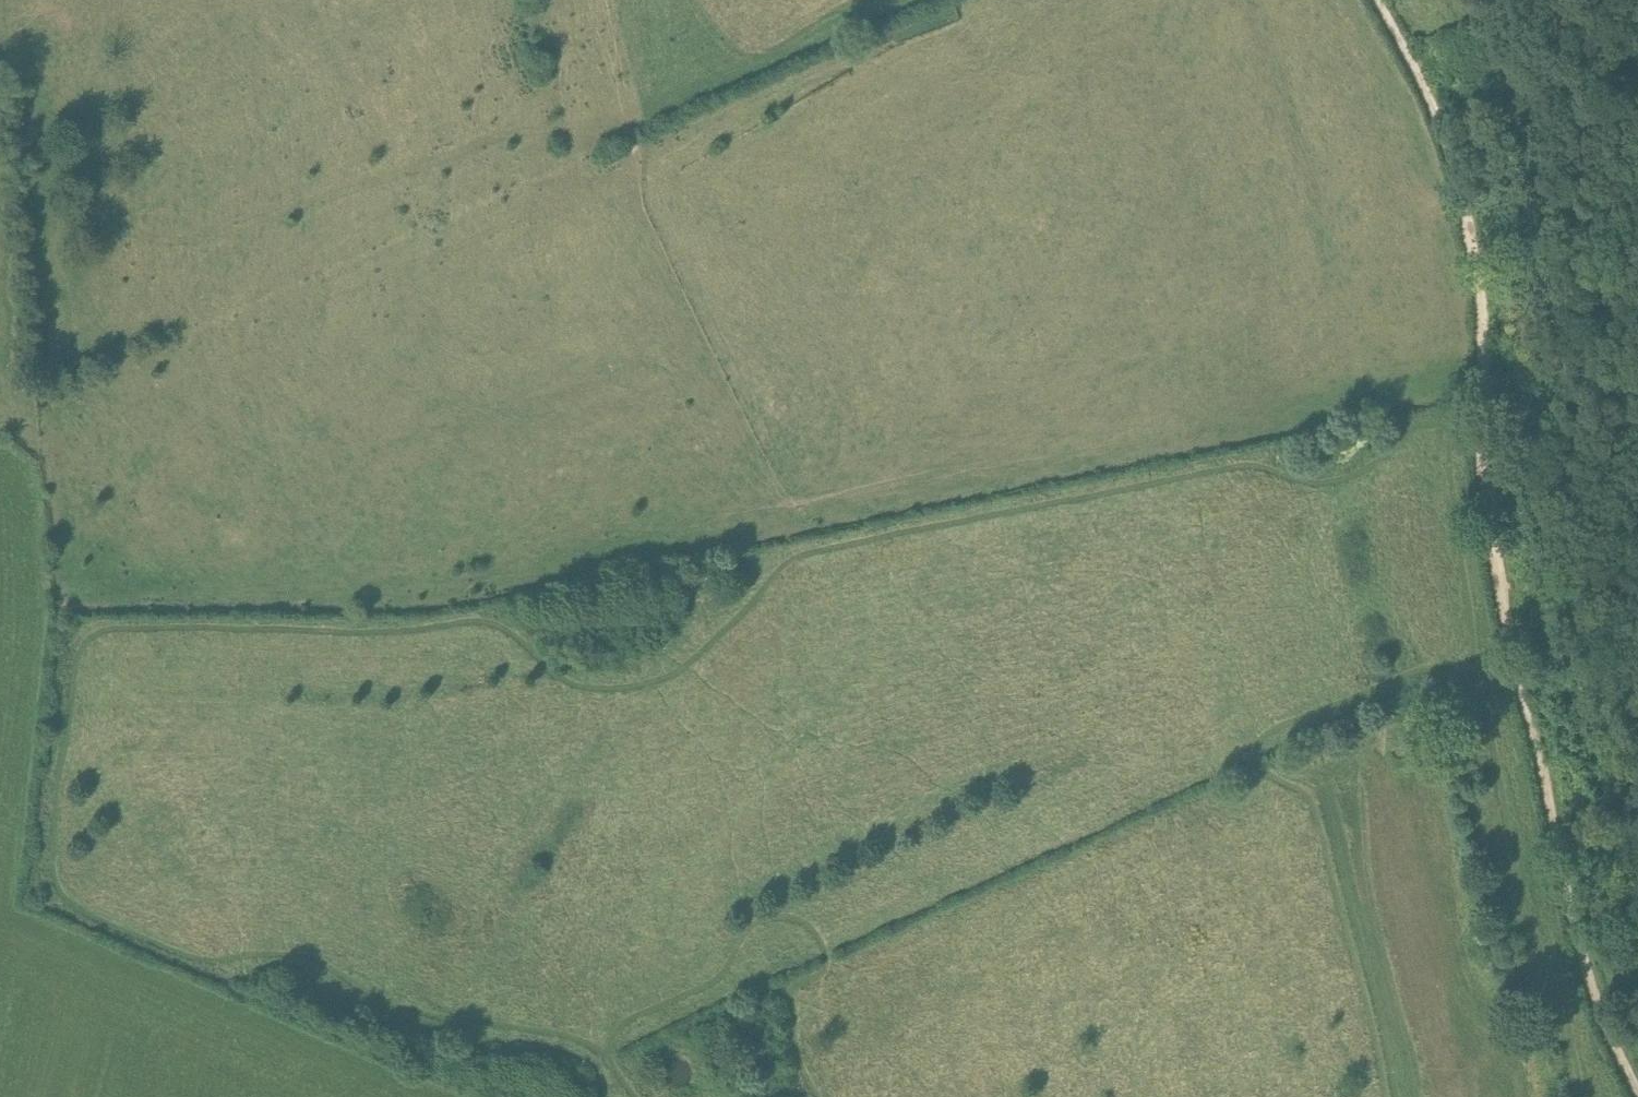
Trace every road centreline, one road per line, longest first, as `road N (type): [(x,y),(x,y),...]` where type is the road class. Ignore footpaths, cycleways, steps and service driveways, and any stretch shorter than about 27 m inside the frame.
road 1 (track): [(1376,0),(1436,118),(1458,187),(1482,310),(1481,451),(1493,557),(1587,976),(1637,1094)]

